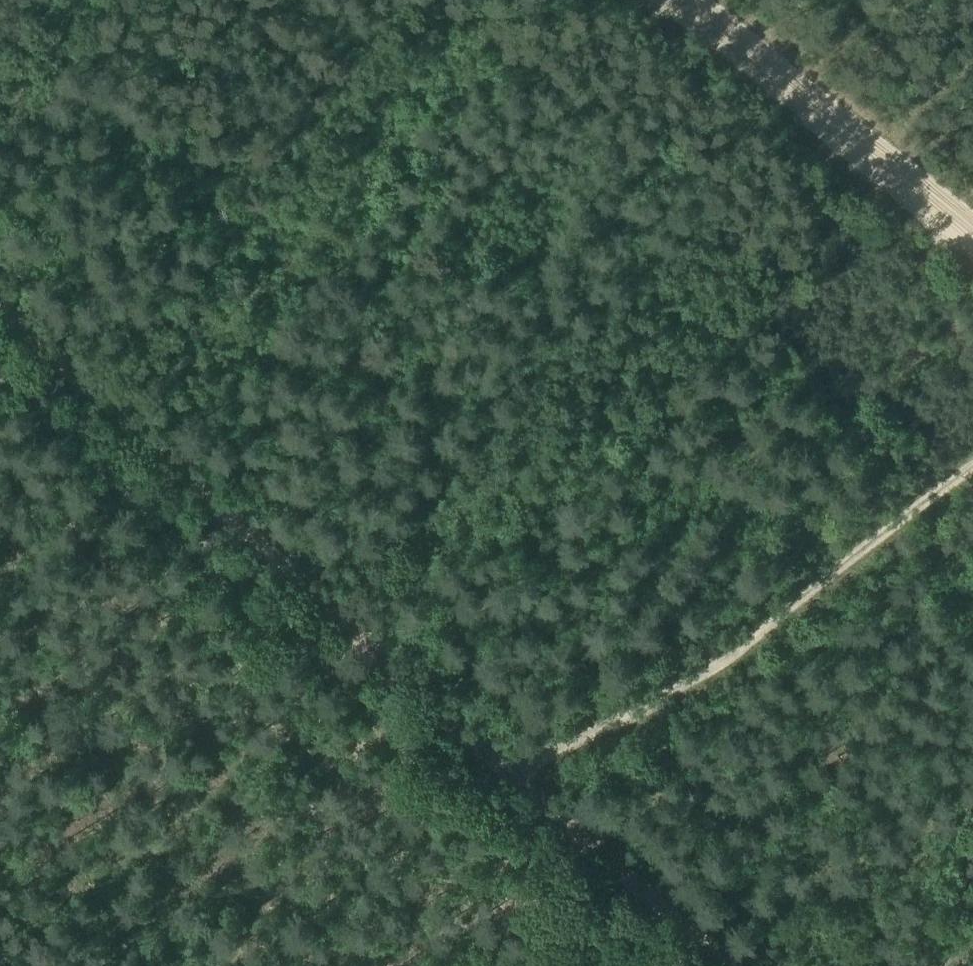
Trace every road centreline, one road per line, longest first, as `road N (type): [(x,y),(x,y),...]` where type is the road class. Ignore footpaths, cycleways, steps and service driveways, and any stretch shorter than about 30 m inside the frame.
road 1 (unclassified): [(649,965),(0,370)]
road 2 (track): [(972,235),(687,0)]

